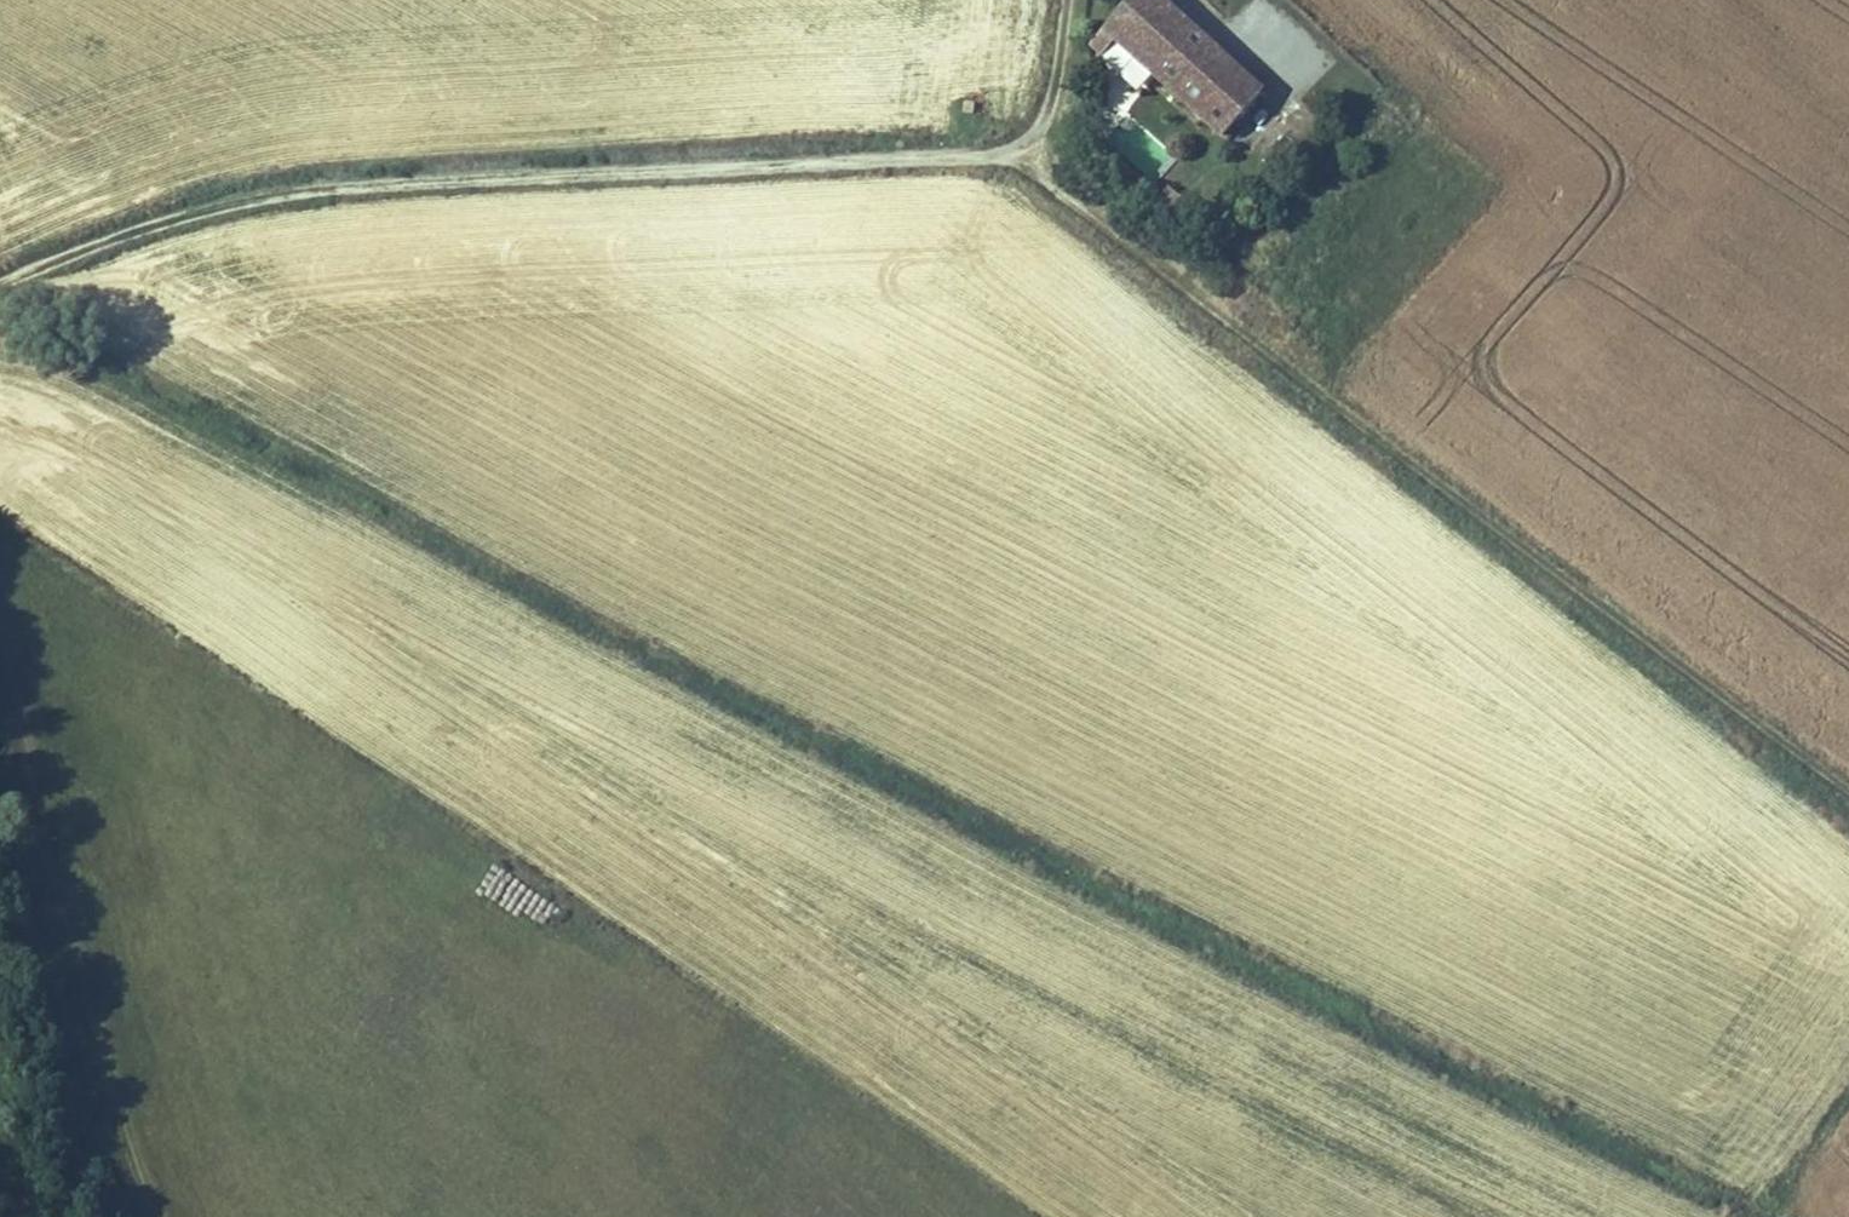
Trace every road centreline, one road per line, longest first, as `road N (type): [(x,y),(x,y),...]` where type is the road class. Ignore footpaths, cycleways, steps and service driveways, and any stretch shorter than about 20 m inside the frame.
road 1 (track): [(1848,795),(1583,595),(1019,148),(955,160),(417,180),(291,192),(196,212),(0,285)]

